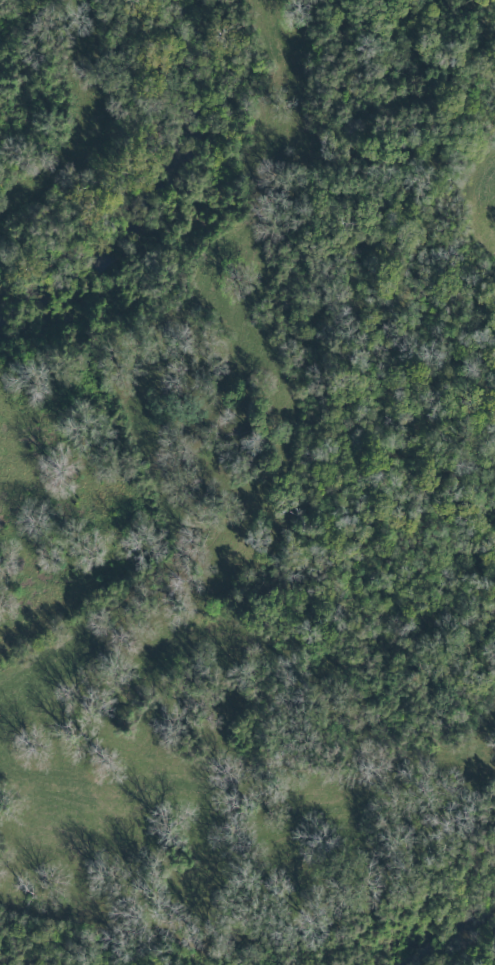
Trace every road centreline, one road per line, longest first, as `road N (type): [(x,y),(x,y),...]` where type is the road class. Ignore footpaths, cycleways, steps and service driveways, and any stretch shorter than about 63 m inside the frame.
road 1 (track): [(0,690),(131,602),(222,522)]

